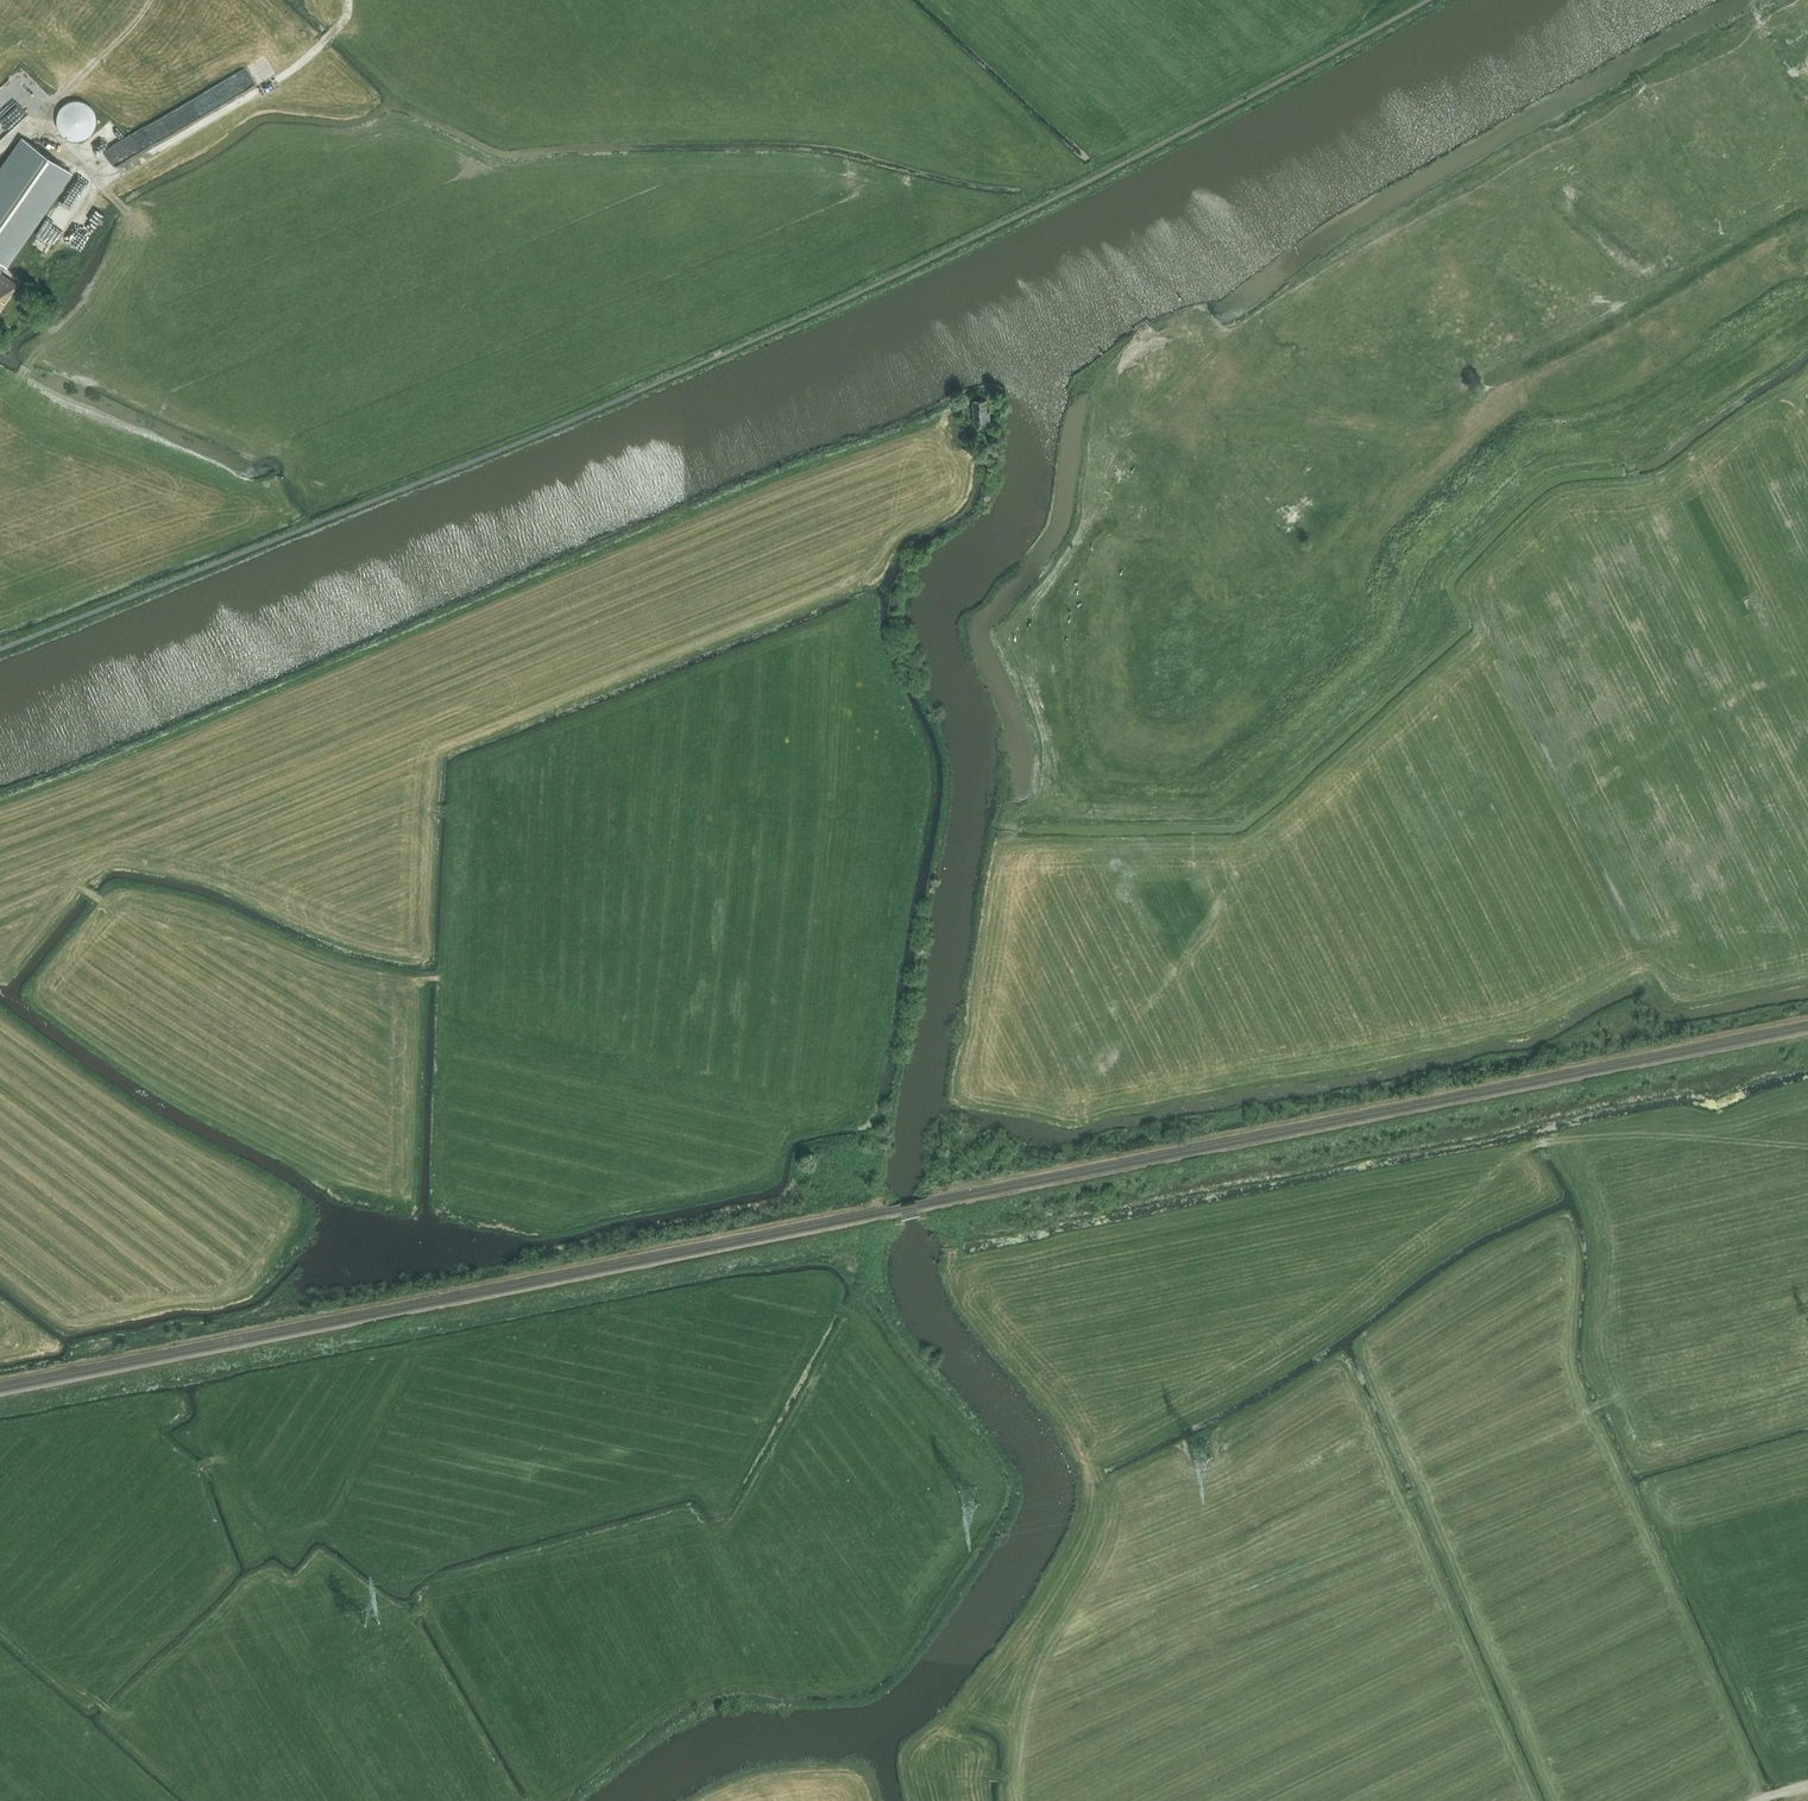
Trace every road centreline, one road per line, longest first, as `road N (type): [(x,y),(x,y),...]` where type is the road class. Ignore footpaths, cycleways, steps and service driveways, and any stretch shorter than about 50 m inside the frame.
road 1 (track): [(0,801),(144,748),(735,497),(965,412)]
road 2 (track): [(348,0),(337,28),(302,64),(120,173),(92,174),(24,127),(0,149)]
road 3 (track): [(151,0),(28,130)]

